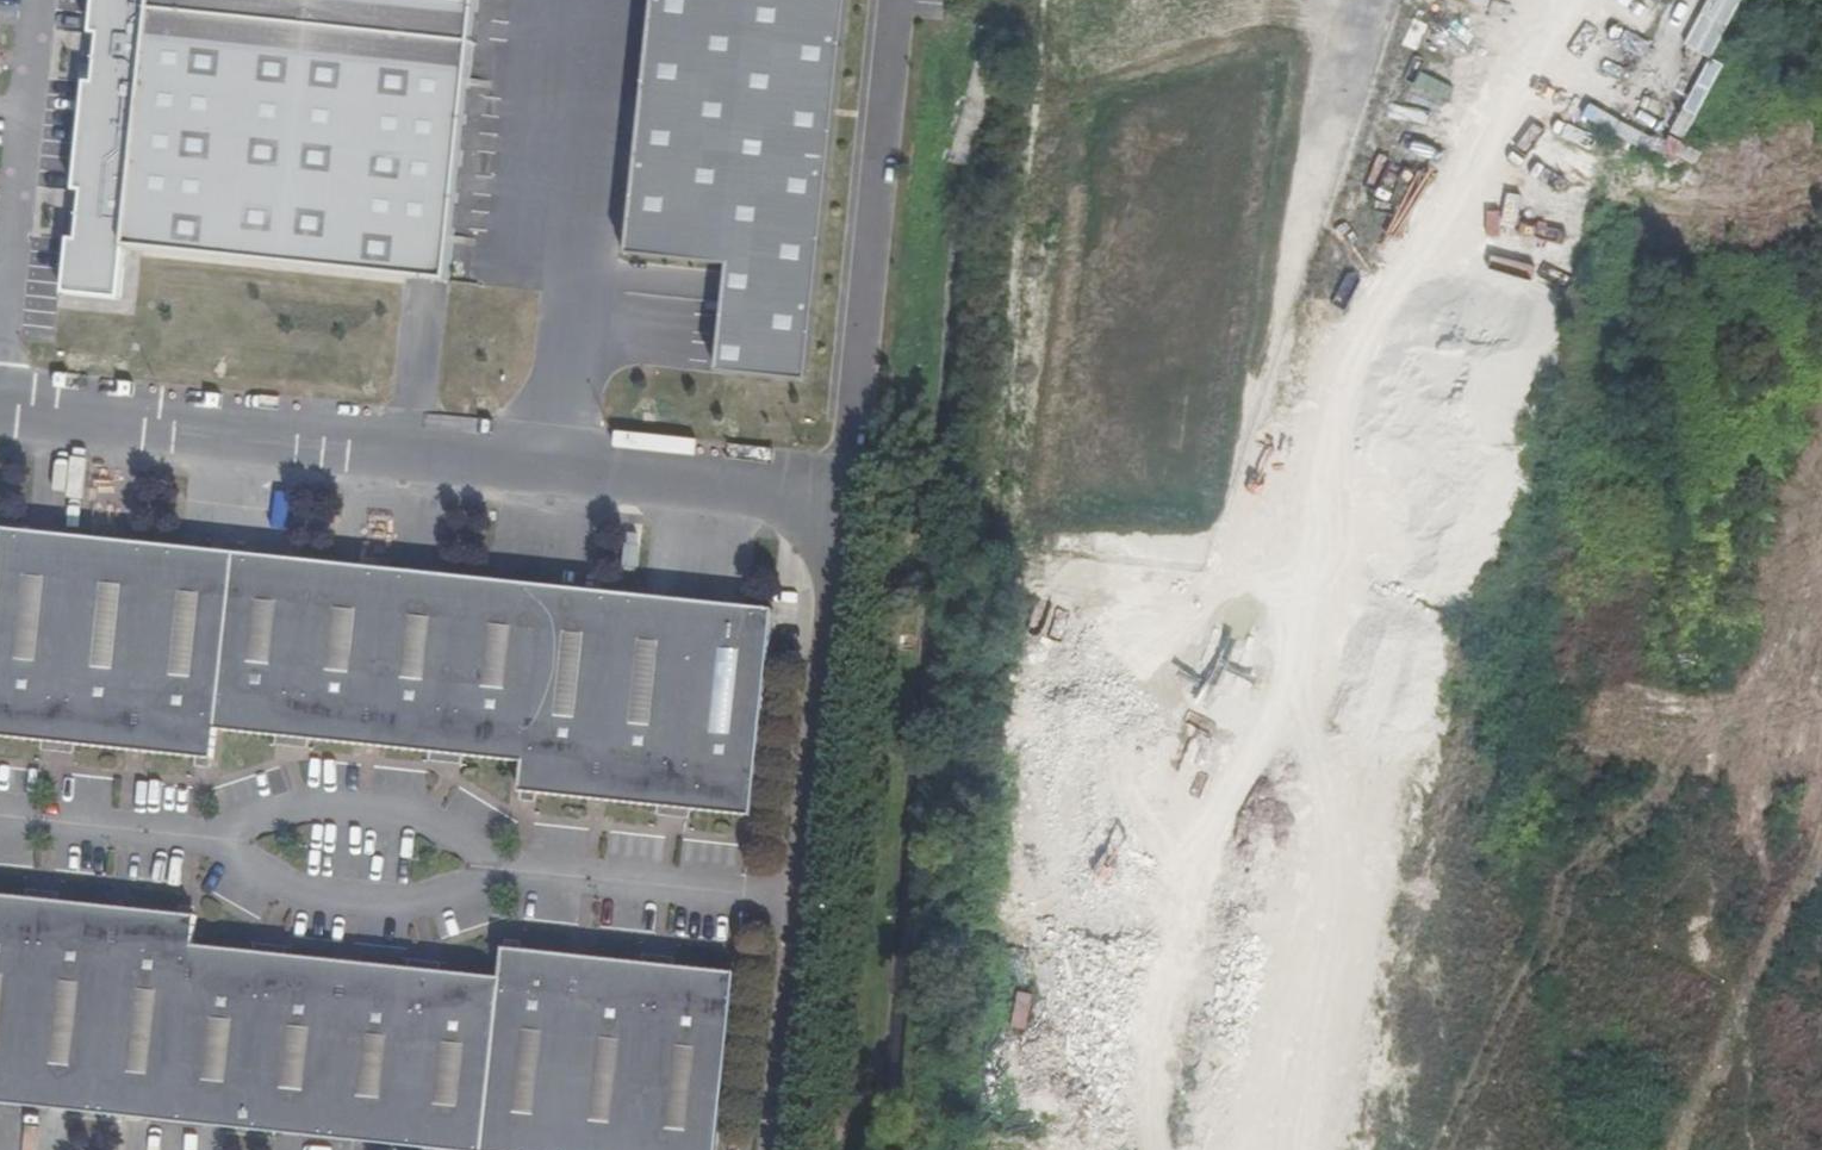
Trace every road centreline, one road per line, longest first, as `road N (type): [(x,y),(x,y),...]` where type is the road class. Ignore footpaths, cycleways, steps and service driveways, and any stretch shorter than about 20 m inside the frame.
road 1 (unclassified): [(0,409),(841,493),(771,1149)]
road 2 (primary): [(1076,1122),(1299,0)]
road 3 (primary): [(1076,1122),(1004,1118),(944,1134),(920,1149)]

